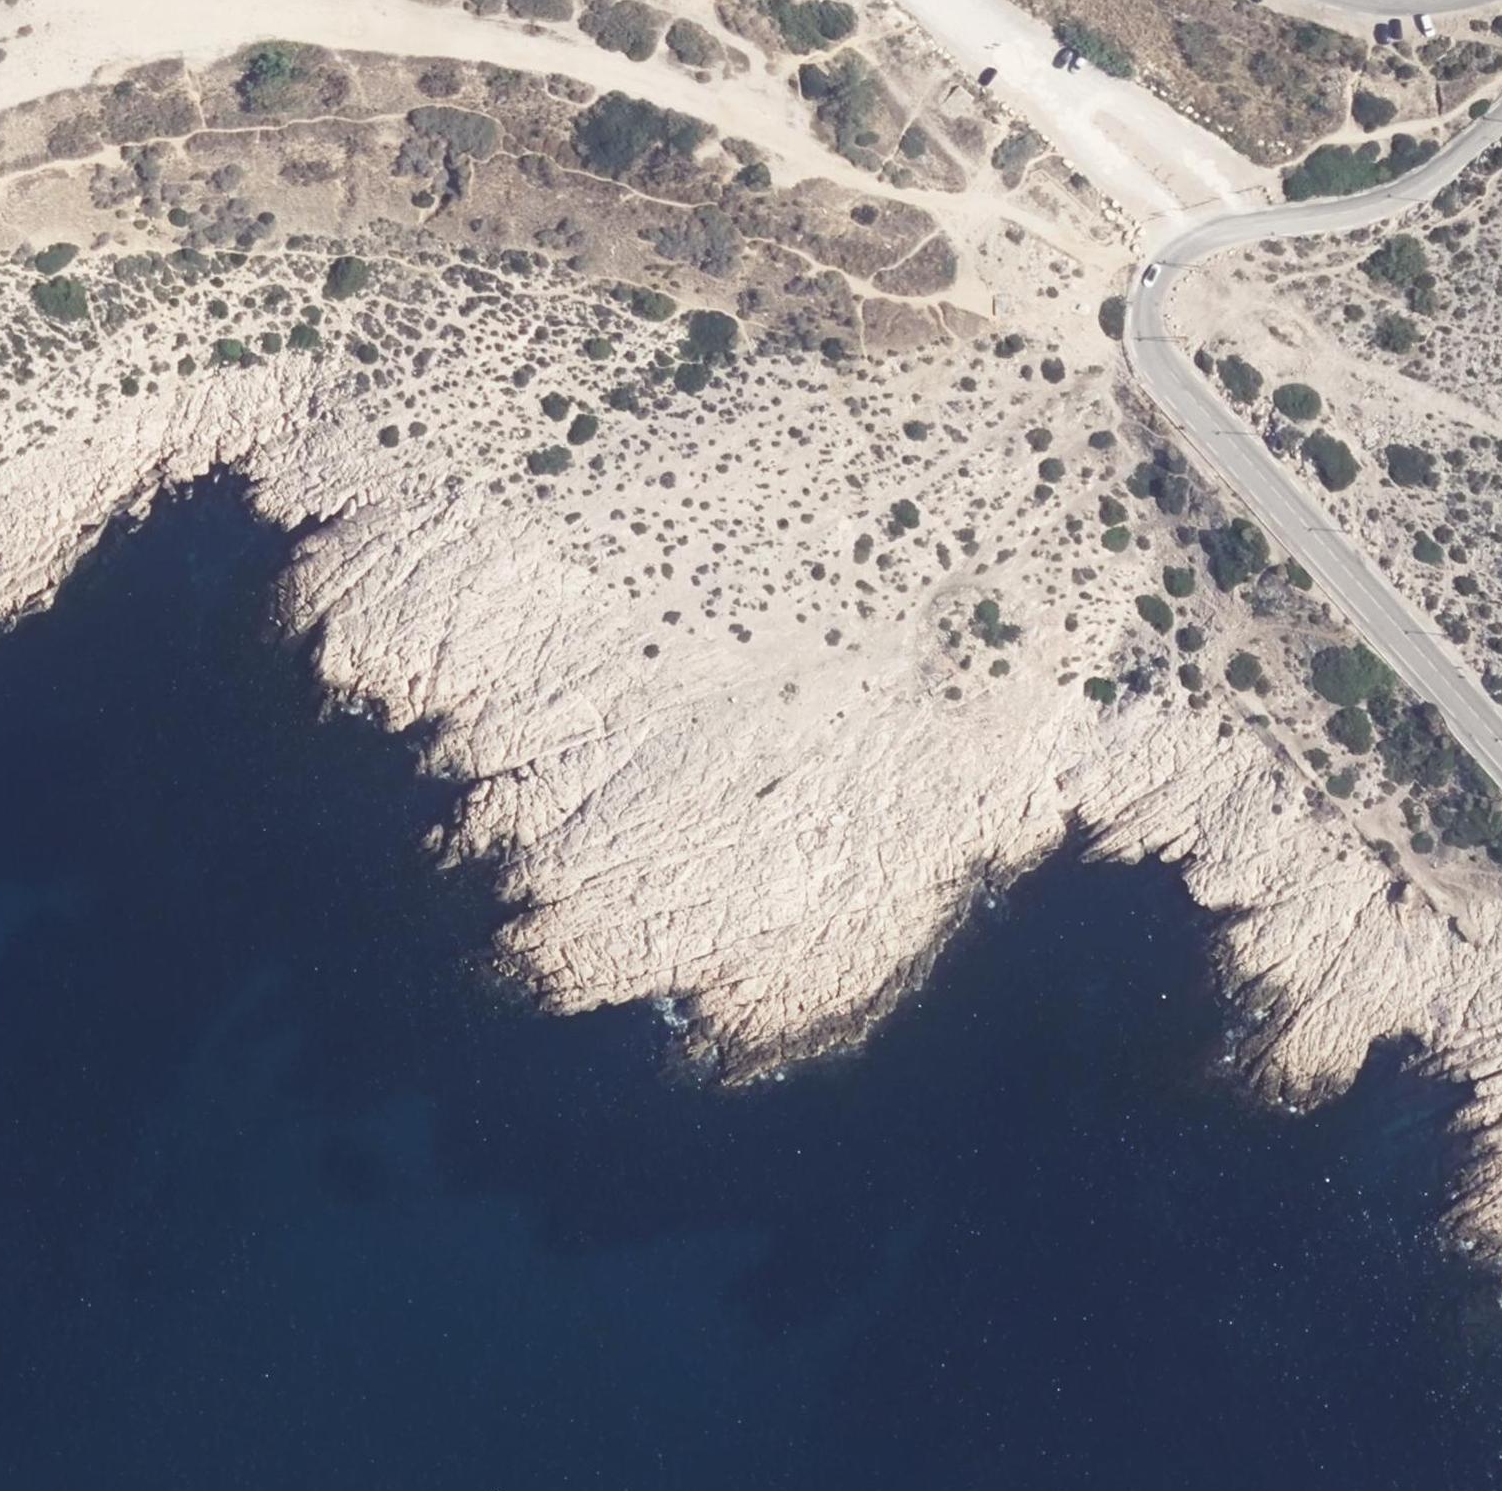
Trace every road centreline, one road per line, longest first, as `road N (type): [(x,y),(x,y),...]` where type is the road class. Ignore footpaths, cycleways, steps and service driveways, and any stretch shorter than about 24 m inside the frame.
road 1 (residential): [(1501,744),(1165,366),(1146,318),(1157,273),(1187,245),(1407,193),(1501,119)]

